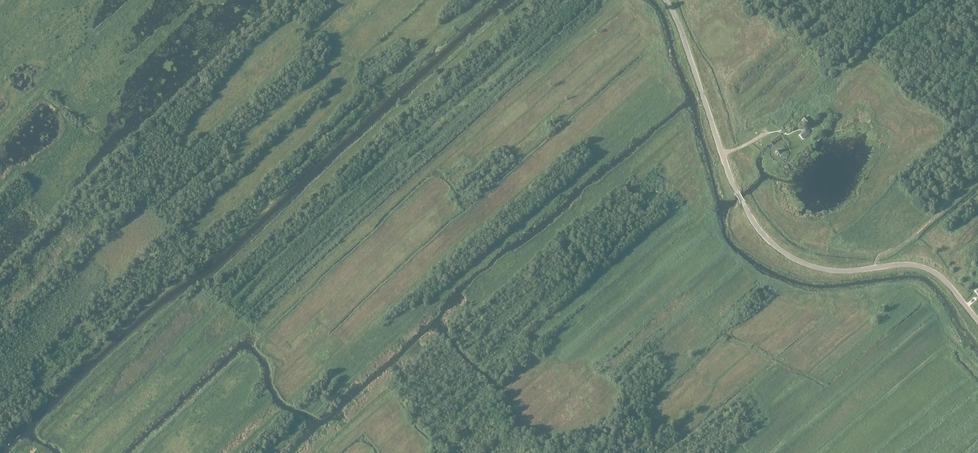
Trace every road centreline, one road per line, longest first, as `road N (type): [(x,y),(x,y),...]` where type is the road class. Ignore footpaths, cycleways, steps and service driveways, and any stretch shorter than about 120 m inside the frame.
road 1 (tertiary): [(977,322),(925,269),(824,269),(765,237),(732,182),(665,0)]
road 2 (track): [(872,268),(977,181)]

